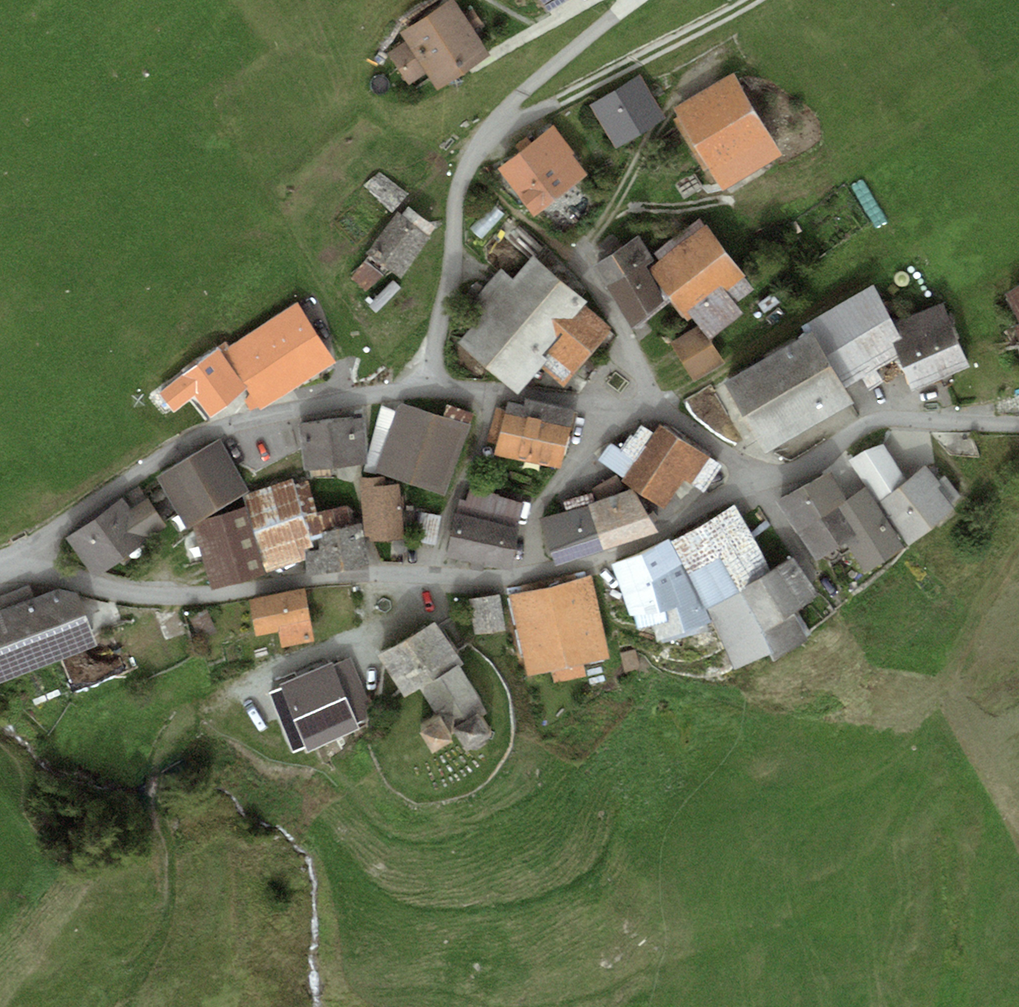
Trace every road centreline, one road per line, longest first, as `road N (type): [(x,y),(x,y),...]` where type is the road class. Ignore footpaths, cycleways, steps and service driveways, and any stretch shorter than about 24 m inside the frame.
road 1 (residential): [(0,563),(202,436),(407,389),(492,390),(638,413),(683,429),(759,482)]
road 2 (unclassified): [(0,565),(150,597),(372,574),(529,575),(610,552),(759,482)]
road 3 (track): [(489,134),(749,0)]
road 4 (unclassified): [(759,482),(877,422),(1018,424)]
road 5 (track): [(922,715),(1018,546)]
road 6 (track): [(607,215),(728,202)]

